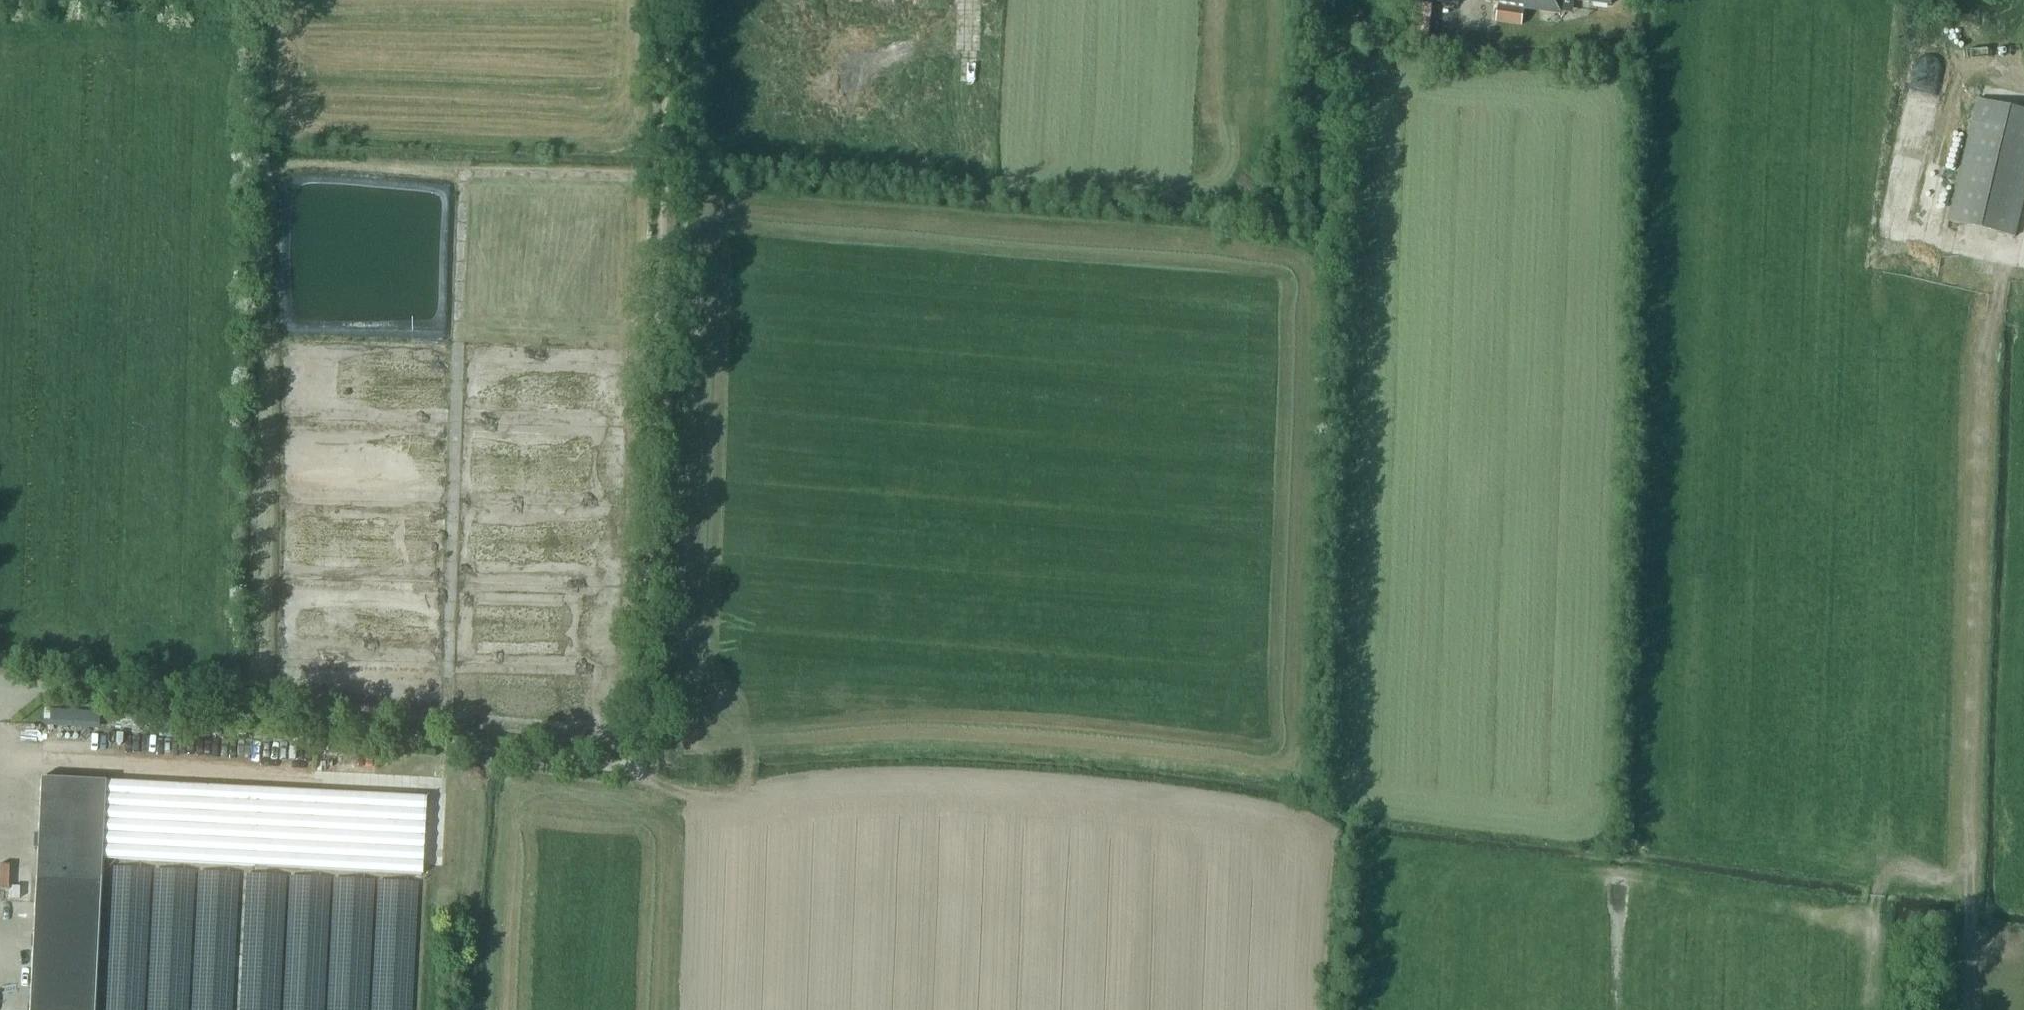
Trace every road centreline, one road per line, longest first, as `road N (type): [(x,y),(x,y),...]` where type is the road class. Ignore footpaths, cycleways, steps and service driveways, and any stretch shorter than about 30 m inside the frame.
road 1 (unclassified): [(0,681),(595,766),(627,758),(635,741),(664,0)]

